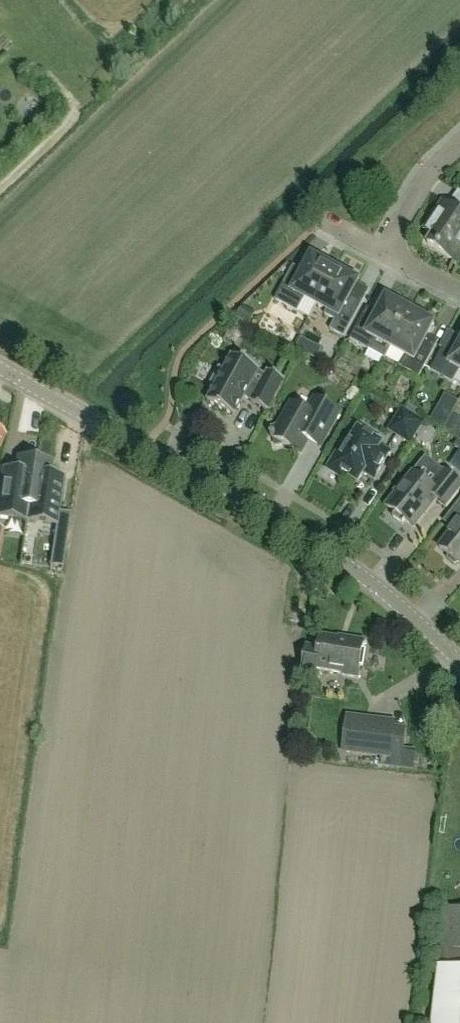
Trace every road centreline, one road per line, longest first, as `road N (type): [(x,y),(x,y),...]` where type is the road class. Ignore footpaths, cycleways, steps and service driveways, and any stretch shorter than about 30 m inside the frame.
road 1 (tertiary): [(459,663),(360,571),(0,361)]
road 2 (residential): [(459,145),(430,175),(385,254)]

